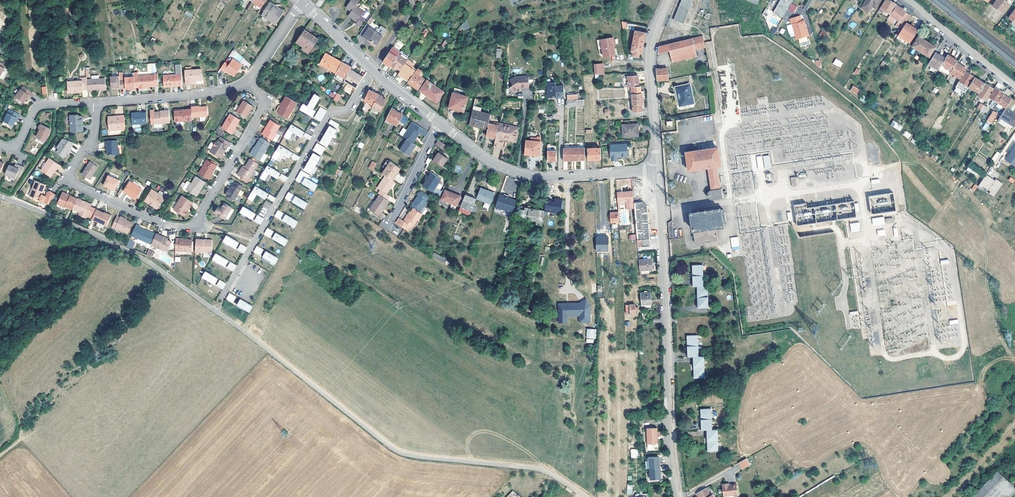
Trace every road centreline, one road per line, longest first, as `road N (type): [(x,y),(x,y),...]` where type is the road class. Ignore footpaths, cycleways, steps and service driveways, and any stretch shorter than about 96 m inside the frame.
road 1 (unclassified): [(585,496),(538,470),(401,453),(150,263),(0,196)]
road 2 (residential): [(247,83),(264,108),(188,227),(165,226),(70,180),(96,132),(98,103)]
road 3 (unclassified): [(679,496),(660,214)]
road 4 (residential): [(372,69),(348,108),(327,115),(221,299)]
road 5 (unclassified): [(440,123),(494,165),(536,179),(658,171)]
road 6 (unclassified): [(658,171),(651,48),(668,0)]
road 7 (residential): [(98,103),(247,83)]
road 8 (residential): [(906,0),(1014,87)]
road 9 (residential): [(0,144),(16,147),(44,105),(98,103)]

